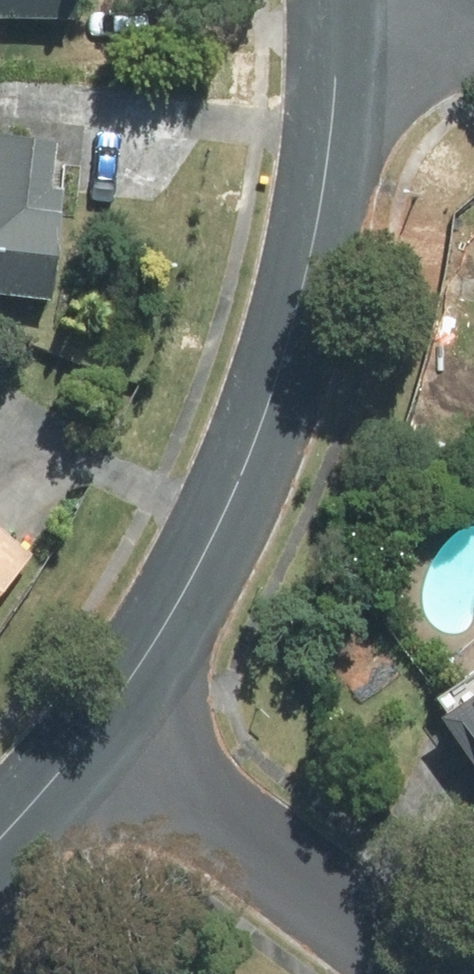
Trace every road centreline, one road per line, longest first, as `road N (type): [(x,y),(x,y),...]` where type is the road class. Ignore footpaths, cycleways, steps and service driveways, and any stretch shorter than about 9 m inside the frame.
road 1 (residential): [(336,32),(331,169),(309,306),(260,448),(205,564),(101,732)]
road 2 (residential): [(423,973),(101,732)]
road 3 (residential): [(101,732),(0,834)]
road 4 (residential): [(473,32),(336,32)]

